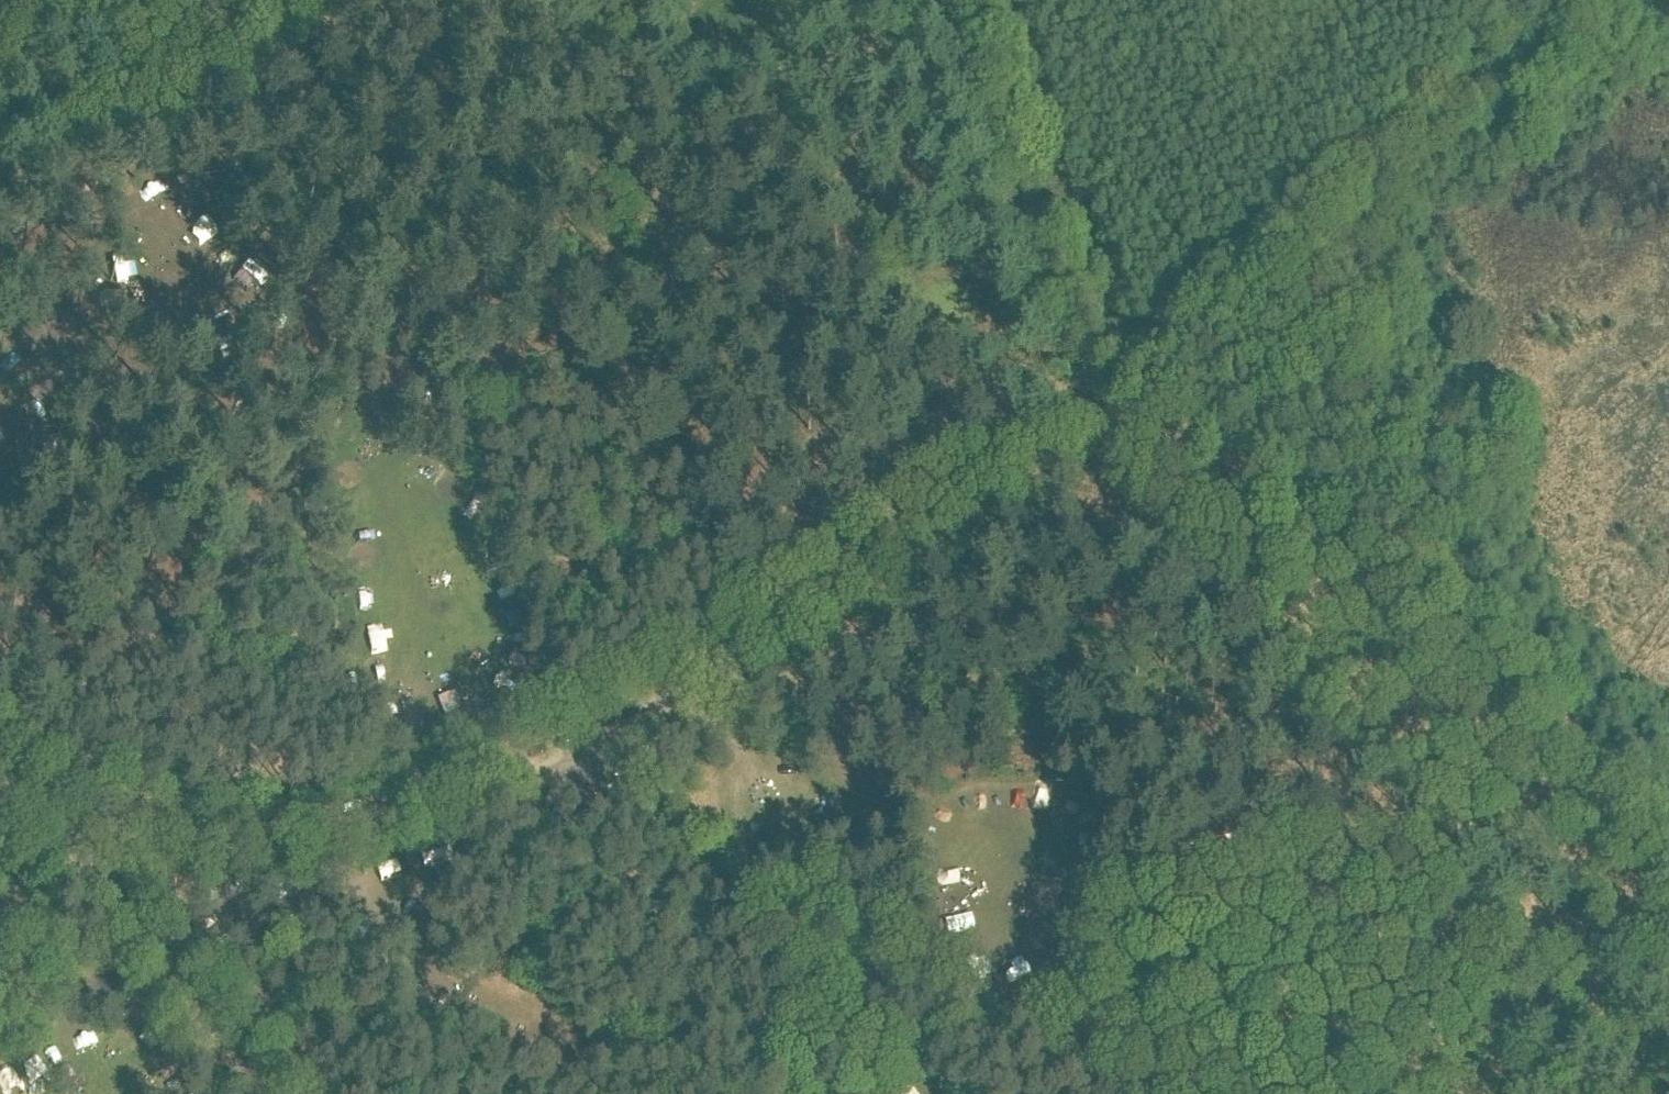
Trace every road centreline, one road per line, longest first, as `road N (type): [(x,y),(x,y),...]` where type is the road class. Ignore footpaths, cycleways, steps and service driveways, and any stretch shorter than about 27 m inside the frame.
road 1 (track): [(1668,897),(1419,561),(1242,499),(1080,423),(927,0)]
road 2 (track): [(1080,423),(762,650),(599,740),(427,806),(178,855),(55,864)]
road 3 (track): [(0,808),(55,864),(230,1093)]

